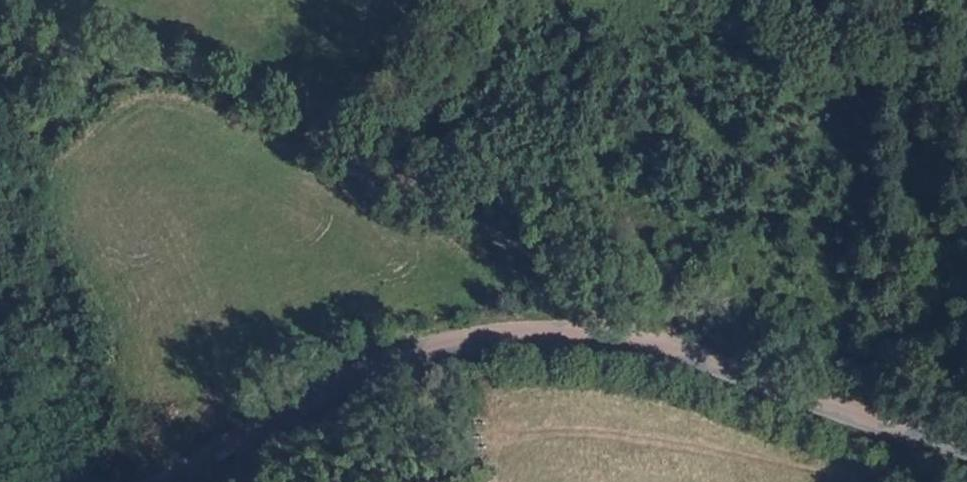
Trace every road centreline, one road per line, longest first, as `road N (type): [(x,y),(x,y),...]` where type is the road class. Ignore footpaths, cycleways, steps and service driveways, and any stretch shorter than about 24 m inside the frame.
road 1 (unclassified): [(157,481),(343,374),(459,337),(534,334),(666,342),(784,392),(966,451)]
road 2 (track): [(606,332),(577,290),(376,173),(0,26)]

